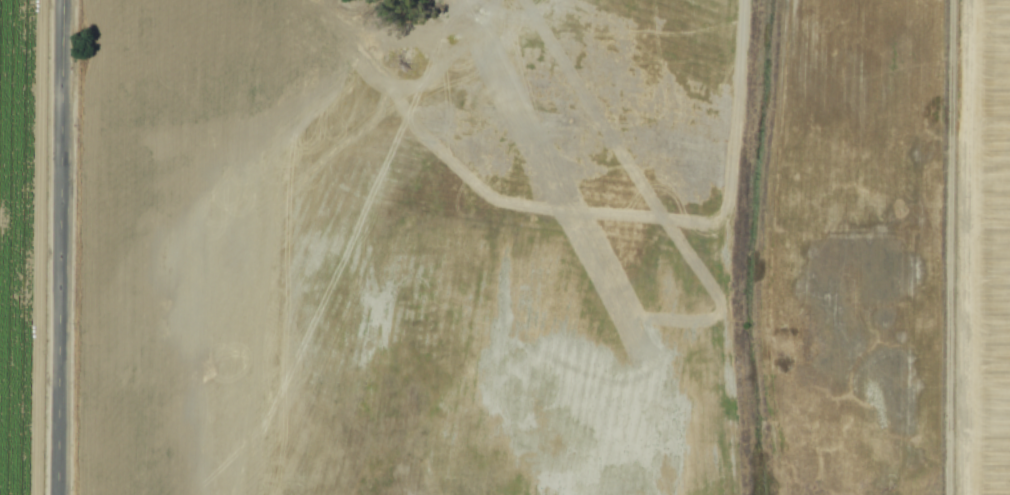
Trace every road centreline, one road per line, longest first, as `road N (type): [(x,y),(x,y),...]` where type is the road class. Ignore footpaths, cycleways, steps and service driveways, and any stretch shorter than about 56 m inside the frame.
road 1 (residential): [(57,0),(63,494)]

